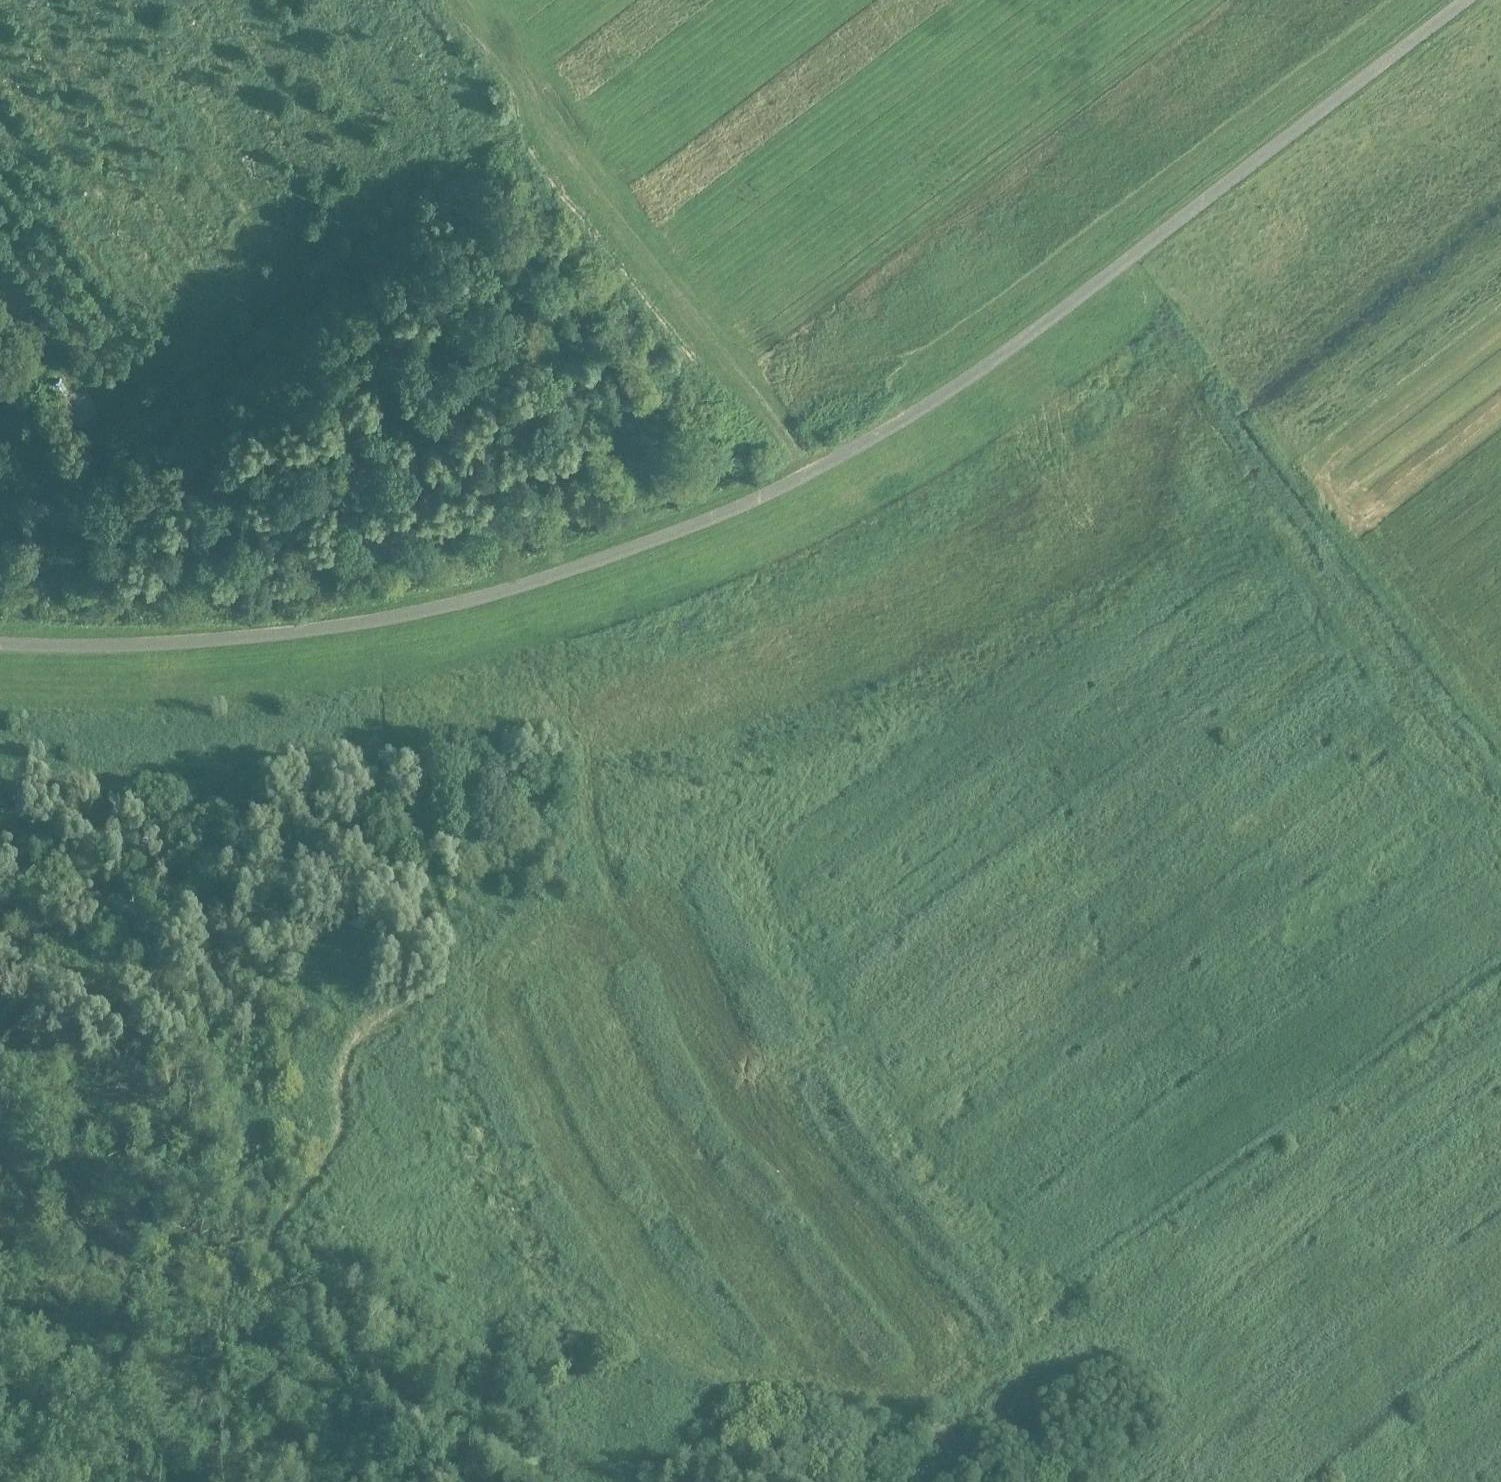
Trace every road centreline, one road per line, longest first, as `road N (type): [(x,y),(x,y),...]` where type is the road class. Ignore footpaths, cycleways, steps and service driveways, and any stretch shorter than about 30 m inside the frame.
road 1 (unclassified): [(0,642),(252,637),(436,607),(616,556),(768,493),(988,364),(1465,0)]

